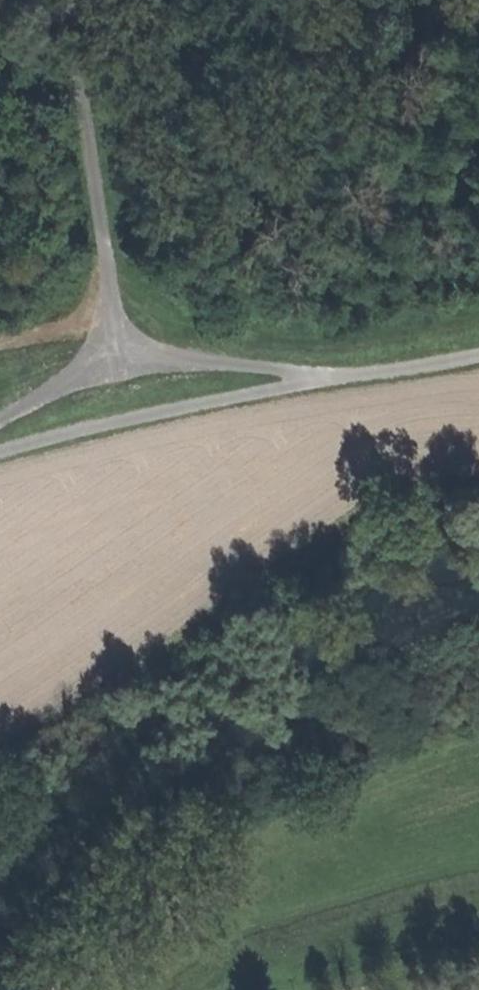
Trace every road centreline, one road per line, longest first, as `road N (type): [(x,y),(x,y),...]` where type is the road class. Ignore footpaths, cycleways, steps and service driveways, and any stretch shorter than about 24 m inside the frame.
road 1 (track): [(50,0),(124,346)]
road 2 (track): [(0,449),(330,376)]
road 3 (track): [(478,906),(303,929),(187,974),(168,989)]
road 4 (track): [(330,376),(124,346)]
road 5 (track): [(478,357),(330,376)]
road 6 (track): [(124,346),(0,424)]
road 7 (track): [(0,381),(124,346)]

